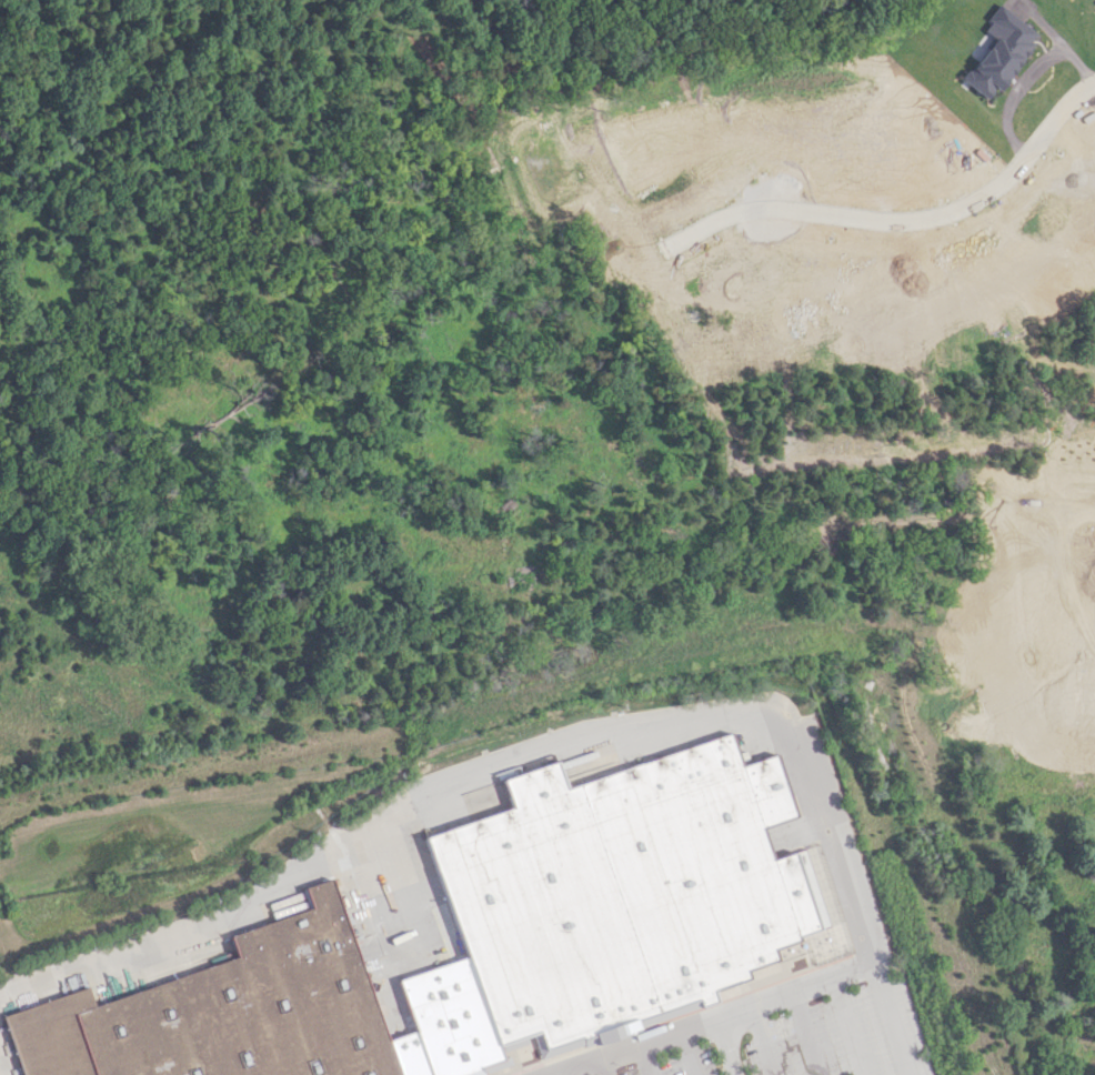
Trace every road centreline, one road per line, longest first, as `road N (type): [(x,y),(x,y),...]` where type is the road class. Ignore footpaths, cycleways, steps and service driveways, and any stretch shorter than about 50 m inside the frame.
road 1 (residential): [(1094,99),(1039,148),(923,209),(744,217),(690,232)]

